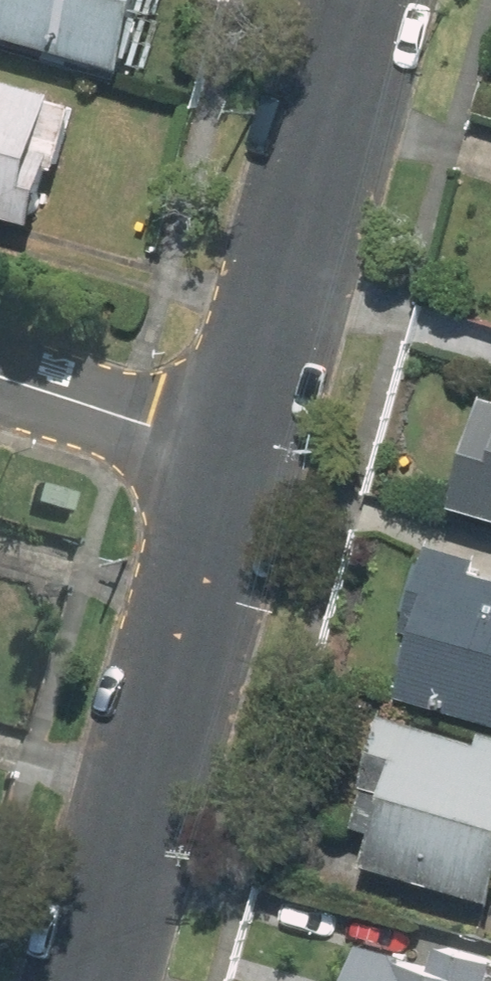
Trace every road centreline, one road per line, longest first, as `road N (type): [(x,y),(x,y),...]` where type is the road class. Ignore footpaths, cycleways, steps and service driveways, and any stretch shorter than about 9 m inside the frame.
road 1 (residential): [(238,453),(91,980)]
road 2 (residential): [(366,0),(238,453)]
road 3 (residential): [(238,453),(0,375)]

